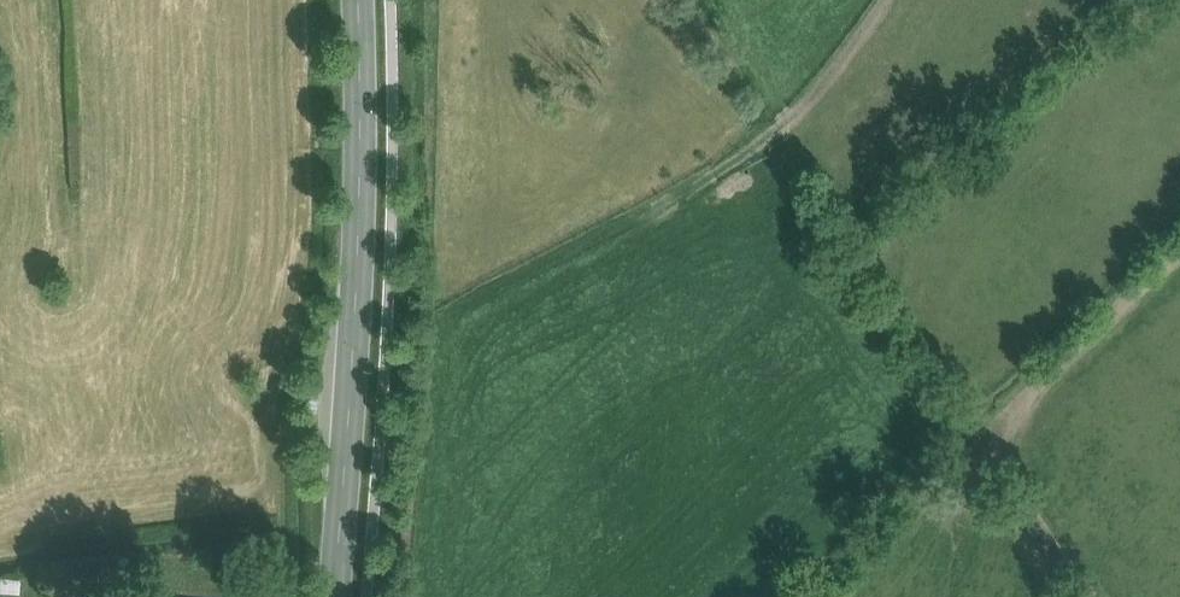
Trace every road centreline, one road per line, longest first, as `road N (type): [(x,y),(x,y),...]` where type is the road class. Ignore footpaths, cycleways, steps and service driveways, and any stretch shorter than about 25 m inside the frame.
road 1 (secondary): [(358,0),(361,152),(335,596)]

